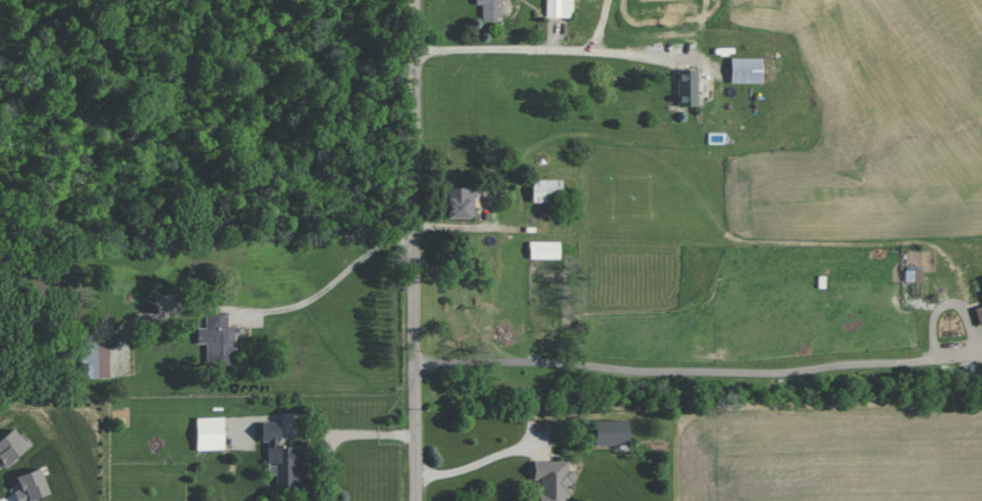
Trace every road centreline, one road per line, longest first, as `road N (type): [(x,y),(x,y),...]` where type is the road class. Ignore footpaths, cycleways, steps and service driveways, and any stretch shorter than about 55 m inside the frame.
road 1 (residential): [(413,0),(420,500)]

